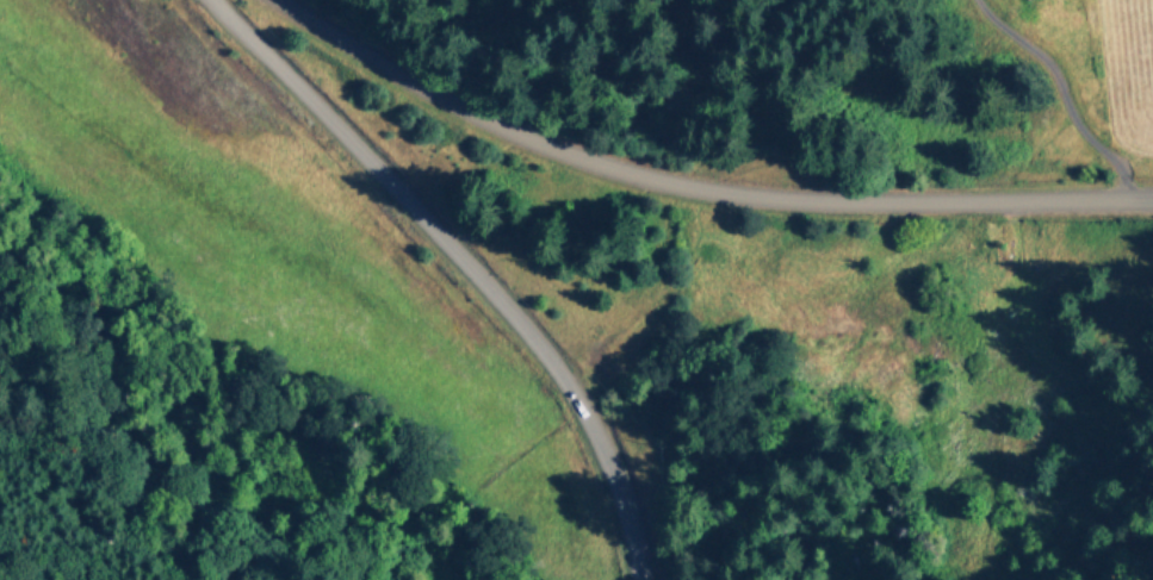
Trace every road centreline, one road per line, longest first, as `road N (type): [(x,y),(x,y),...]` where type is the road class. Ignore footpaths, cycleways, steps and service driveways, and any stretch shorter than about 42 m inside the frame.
road 1 (residential): [(1152,199),(824,202),(606,167),(428,91),(277,0)]
road 2 (residential): [(634,579),(591,432),(556,369),(522,324),(211,0)]

